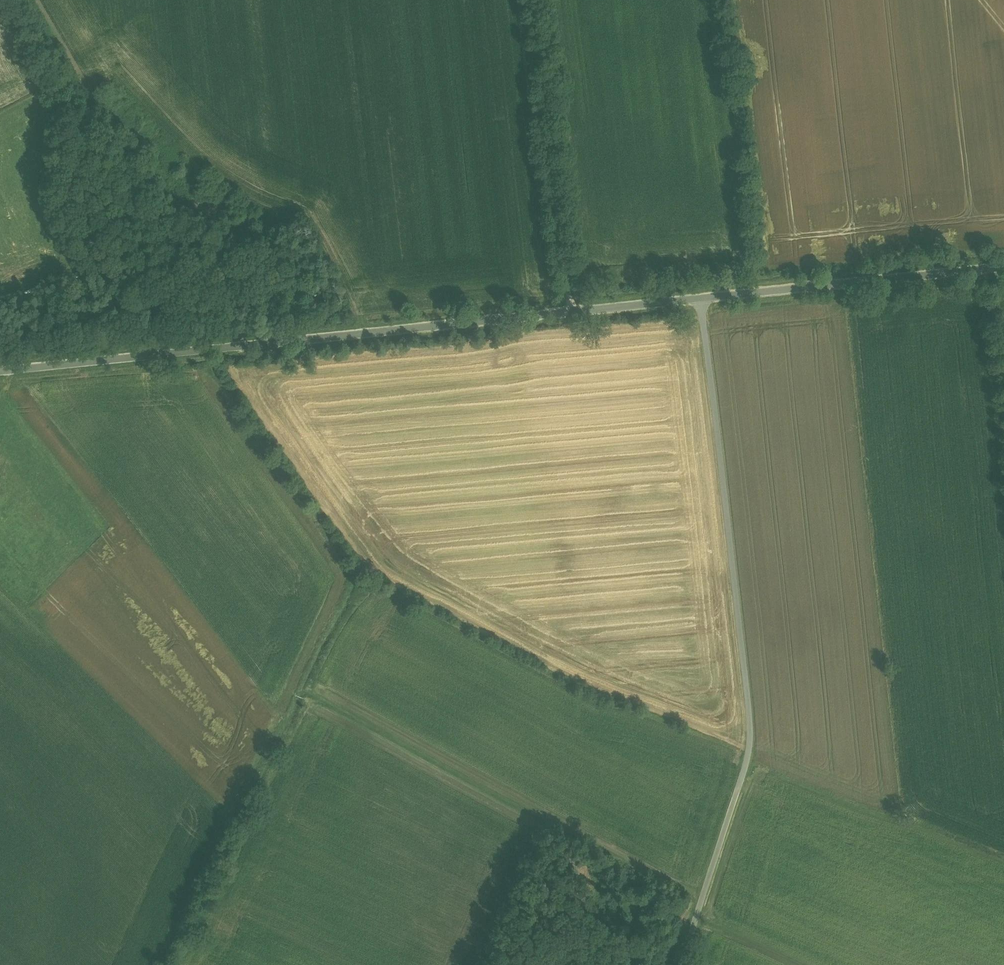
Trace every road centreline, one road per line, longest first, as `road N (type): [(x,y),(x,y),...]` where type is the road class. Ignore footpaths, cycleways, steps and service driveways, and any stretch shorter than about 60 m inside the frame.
road 1 (tertiary): [(1003,267),(0,371)]
road 2 (track): [(700,299),(753,746),(682,964)]
road 3 (track): [(534,0),(571,312)]

